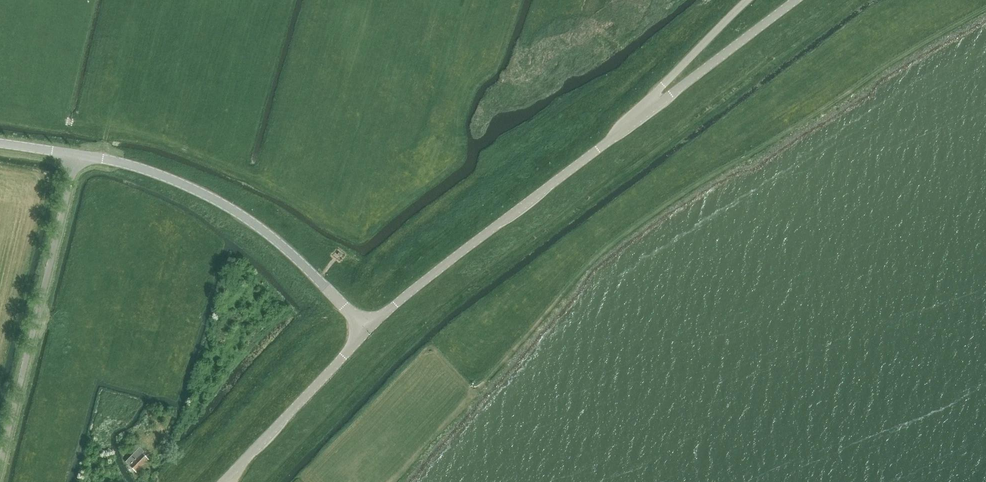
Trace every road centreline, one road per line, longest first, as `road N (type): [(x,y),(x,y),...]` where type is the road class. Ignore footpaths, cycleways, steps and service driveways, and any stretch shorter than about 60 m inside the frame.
road 1 (tertiary): [(368,329),(650,109)]
road 2 (unclassified): [(368,329),(290,253),(222,203),(140,169),(75,155)]
road 3 (unclassified): [(75,155),(0,461)]
road 4 (tertiary): [(225,481),(368,329)]
road 5 (tertiary): [(650,109),(796,0)]
road 6 (unclassified): [(650,109),(657,92),(748,0)]

